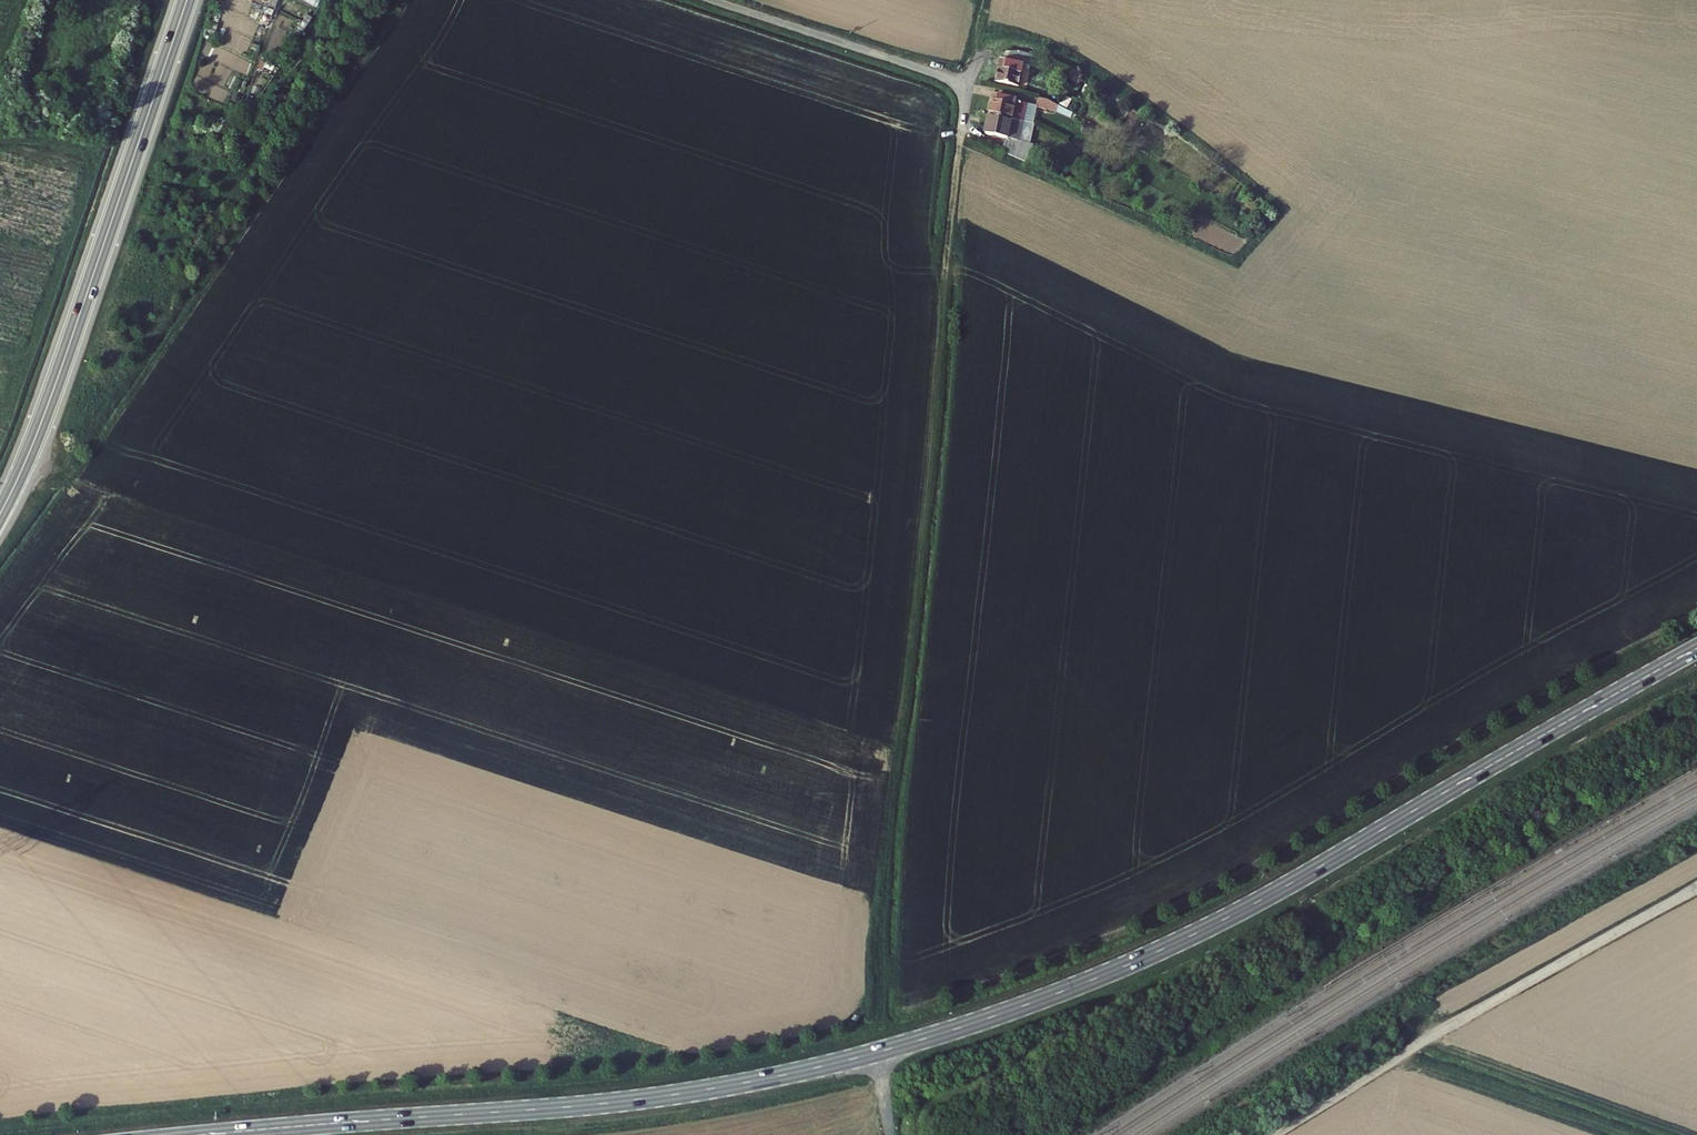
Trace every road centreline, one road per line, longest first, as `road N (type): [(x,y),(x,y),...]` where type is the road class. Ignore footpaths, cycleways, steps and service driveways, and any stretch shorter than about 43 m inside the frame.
road 1 (primary): [(208,1134),(673,1096),(817,1068),(992,1017),(1256,902),(1696,647)]
road 2 (secondary): [(187,0),(49,403),(0,515)]
road 3 (unclassified): [(1696,888),(1269,1134)]
road 4 (residential): [(966,84),(715,0)]

